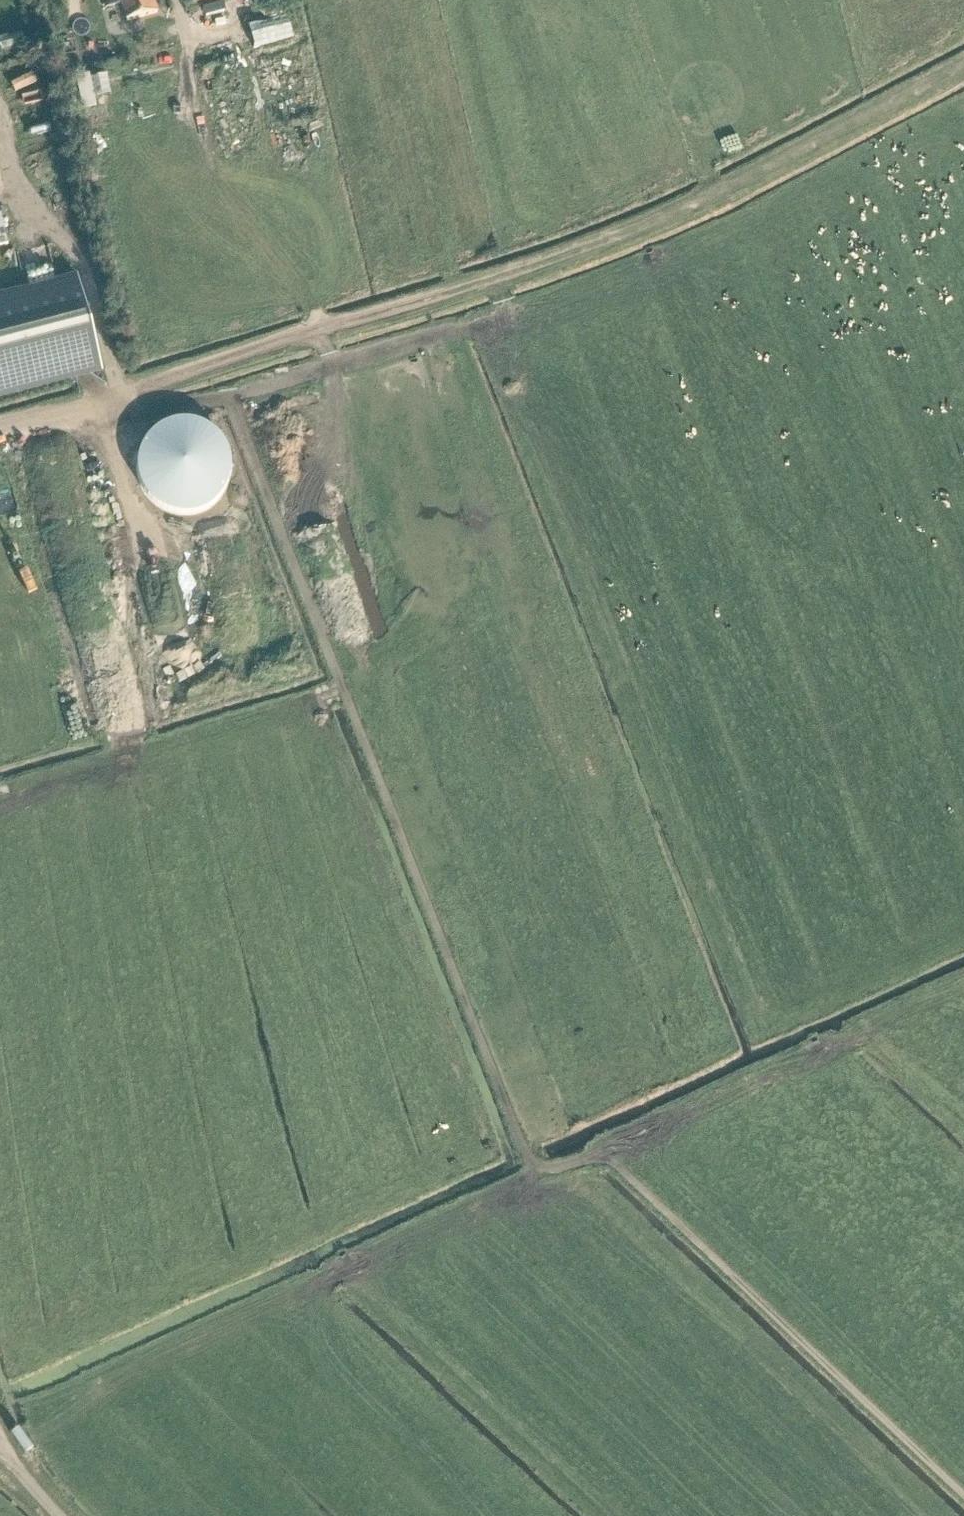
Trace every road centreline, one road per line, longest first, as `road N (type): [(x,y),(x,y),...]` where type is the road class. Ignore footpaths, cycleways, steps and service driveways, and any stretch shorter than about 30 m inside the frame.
road 1 (track): [(963,72),(565,263),(3,428)]

